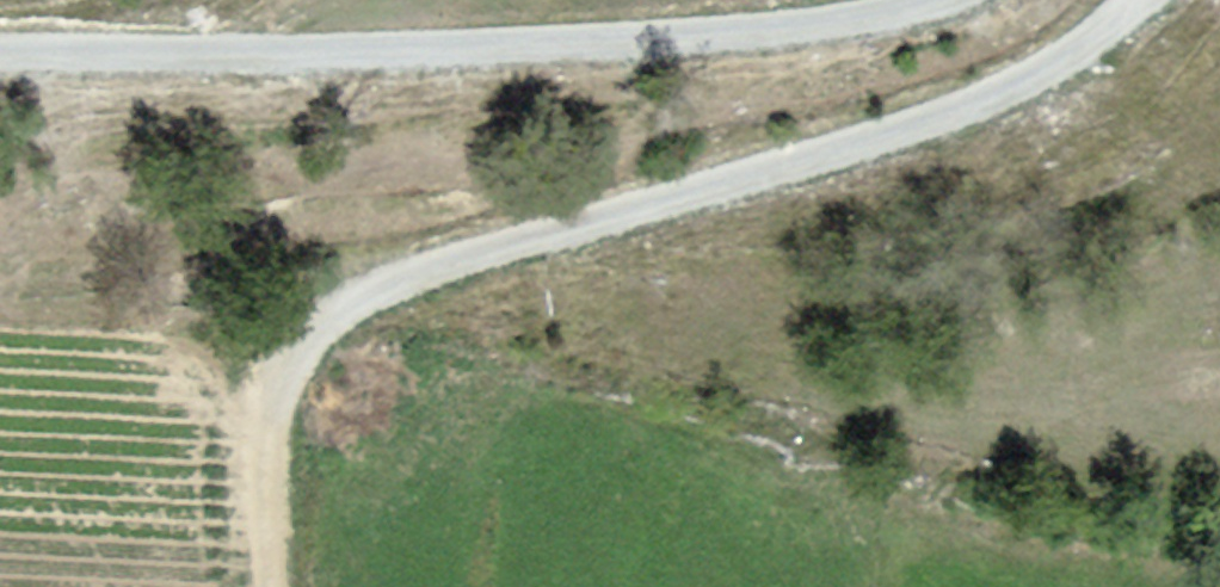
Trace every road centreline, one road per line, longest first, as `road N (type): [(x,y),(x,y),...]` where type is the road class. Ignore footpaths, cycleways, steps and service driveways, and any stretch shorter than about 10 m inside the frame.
road 1 (track): [(257,586),(253,451),(335,310),(906,128),(1025,81),(1139,0)]
road 2 (track): [(938,0),(750,33),(0,55)]

